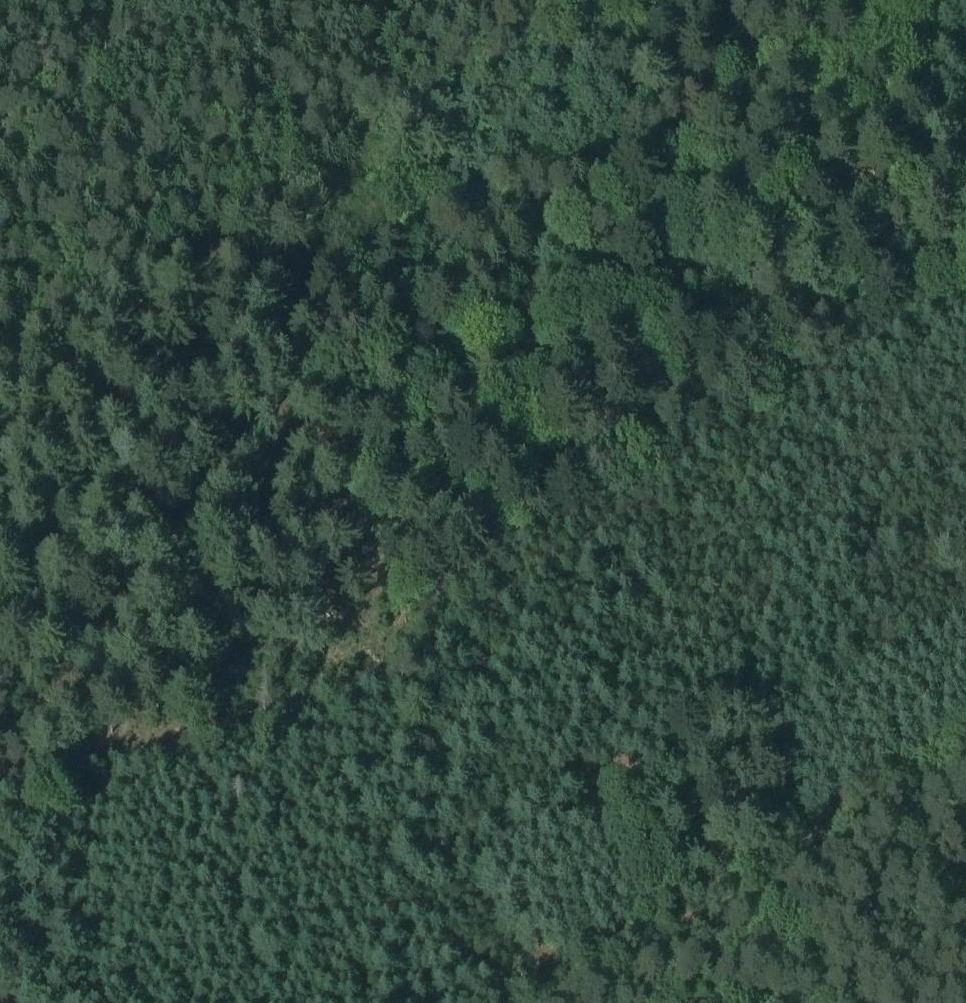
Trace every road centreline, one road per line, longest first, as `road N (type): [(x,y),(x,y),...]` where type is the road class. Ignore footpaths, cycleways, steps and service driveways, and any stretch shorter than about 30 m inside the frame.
road 1 (track): [(0,380),(653,0)]
road 2 (track): [(548,1002),(965,767)]
road 3 (track): [(87,1002),(0,631)]
road 4 (track): [(965,175),(858,56),(820,0)]

